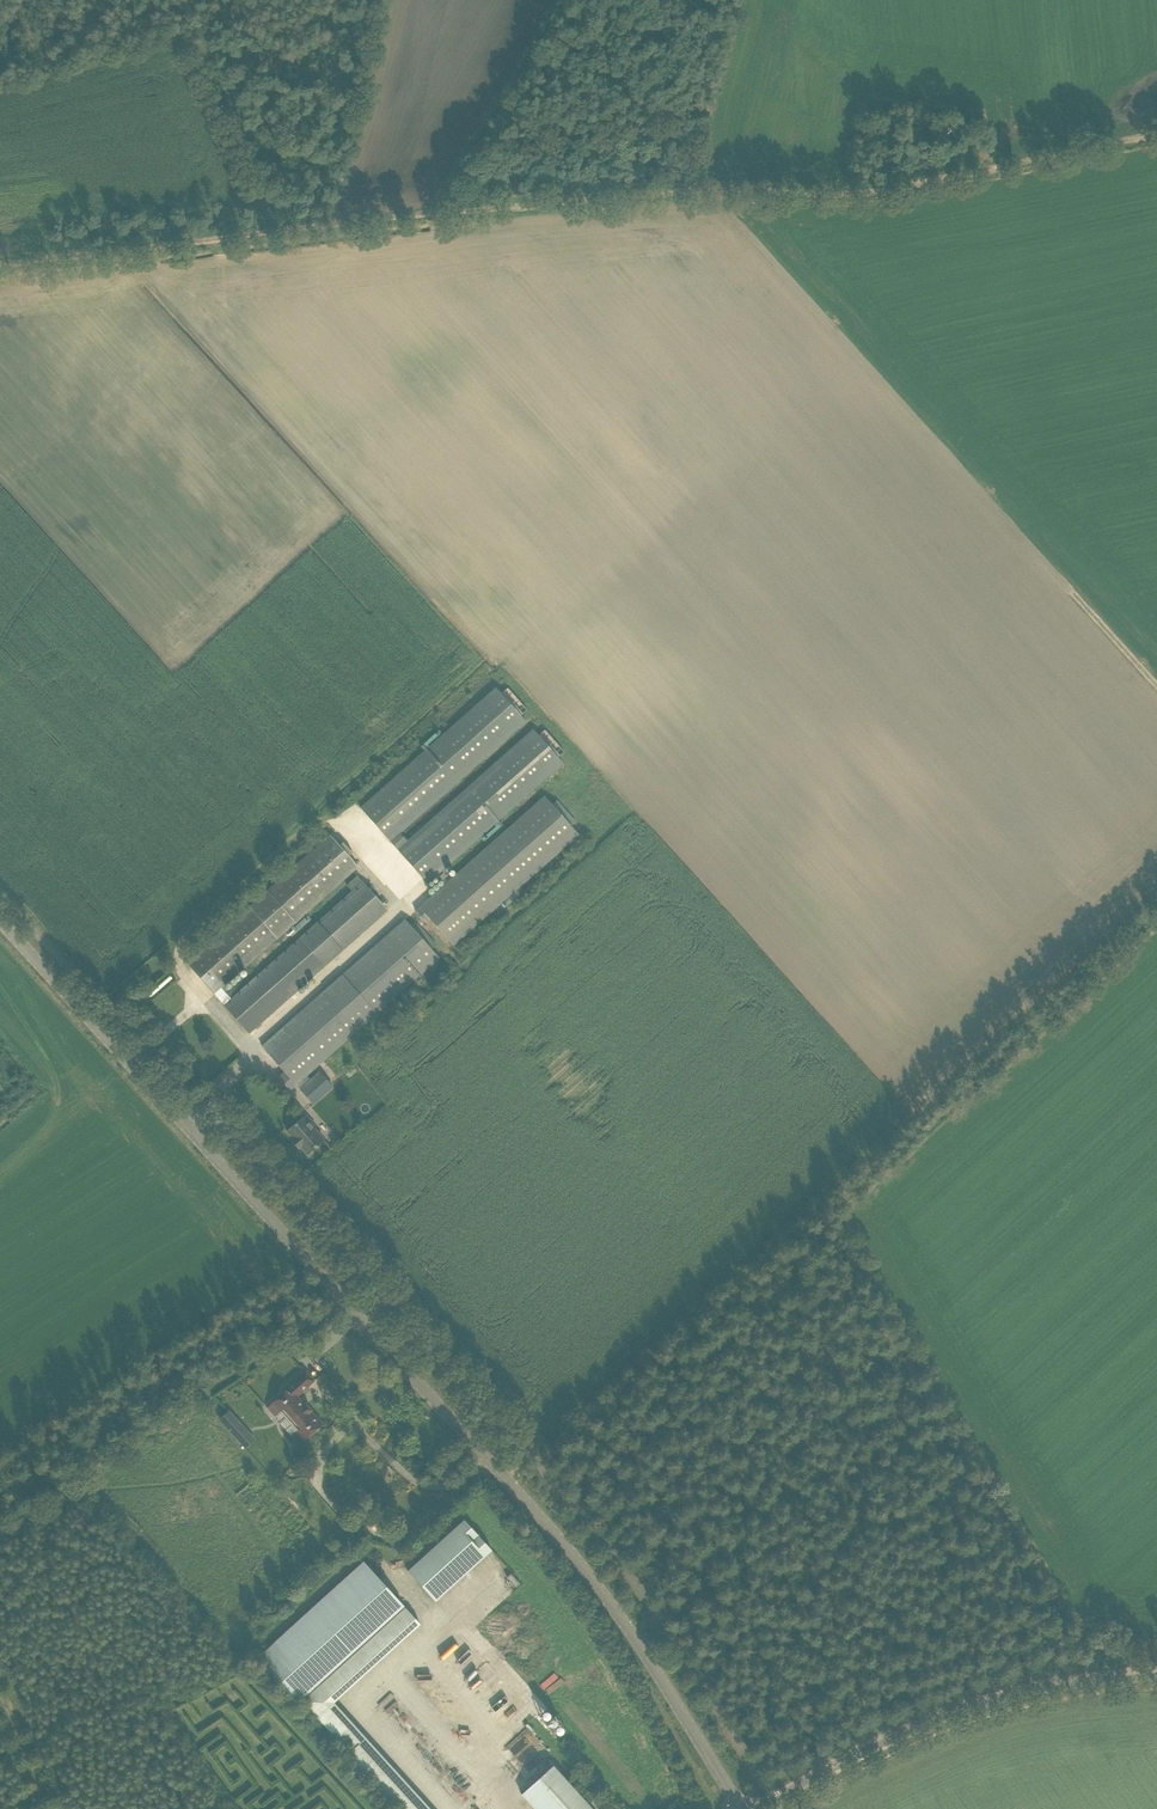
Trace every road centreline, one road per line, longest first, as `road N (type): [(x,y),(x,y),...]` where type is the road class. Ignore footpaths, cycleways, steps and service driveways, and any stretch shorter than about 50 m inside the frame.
road 1 (tertiary): [(491,1464),(0,921)]
road 2 (track): [(454,214),(601,198),(868,192),(1156,136)]
road 3 (unclassified): [(754,1808),(916,1723),(979,1700),(1044,1684),(1156,1673)]
road 4 (tertiary): [(741,1808),(608,1596),(491,1464)]
road 5 (track): [(0,266),(273,231)]
road 6 (track): [(183,0),(264,175),(273,231)]
road 7 (track): [(273,231),(454,214)]
road 8 (residential): [(372,1563),(491,1464)]

